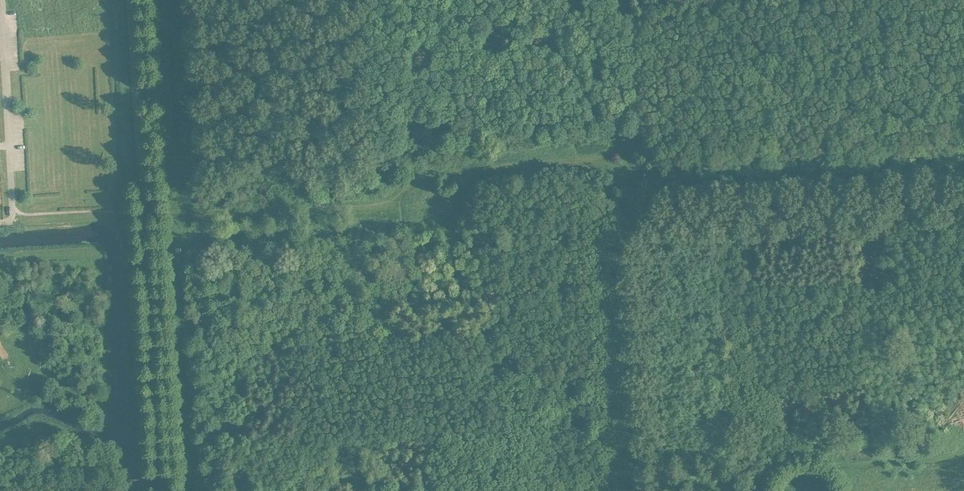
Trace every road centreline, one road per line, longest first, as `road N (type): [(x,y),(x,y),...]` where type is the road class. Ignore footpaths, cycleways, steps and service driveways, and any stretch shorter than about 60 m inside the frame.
road 1 (residential): [(13,217),(2,0)]

